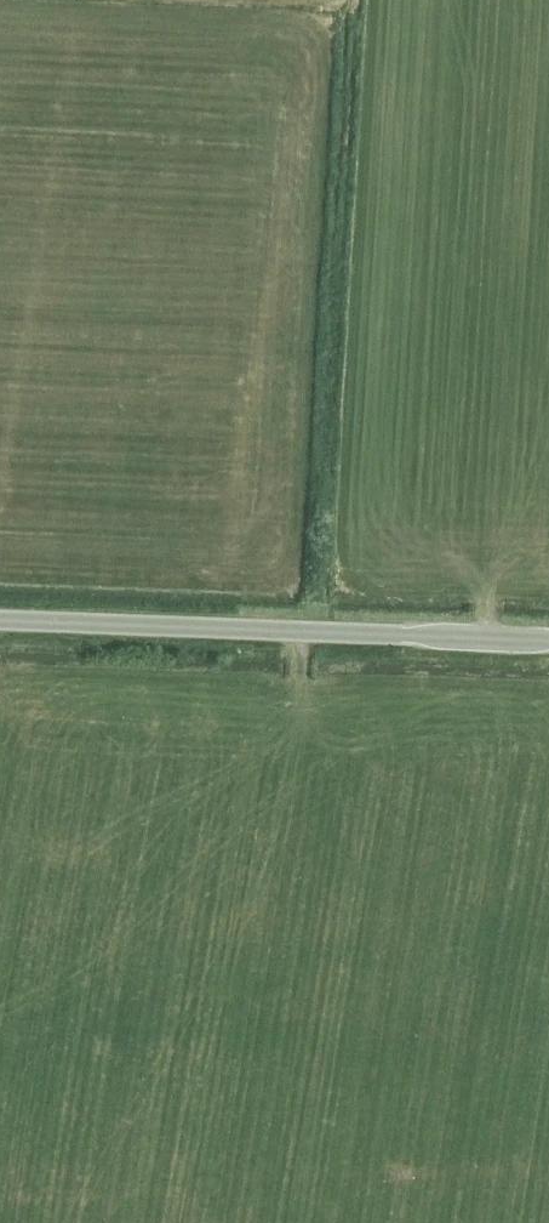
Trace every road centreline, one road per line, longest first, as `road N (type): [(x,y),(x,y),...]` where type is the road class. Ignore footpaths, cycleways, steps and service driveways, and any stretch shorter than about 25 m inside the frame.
road 1 (unclassified): [(548,646),(0,624)]

